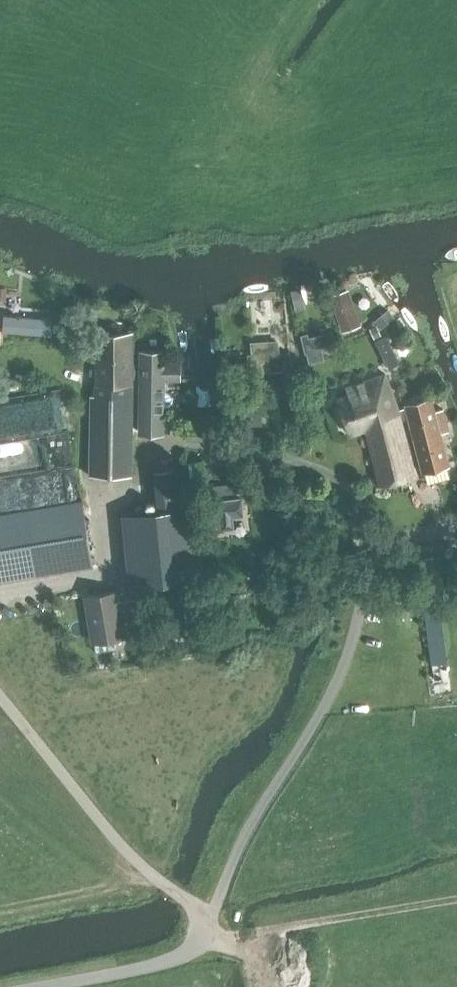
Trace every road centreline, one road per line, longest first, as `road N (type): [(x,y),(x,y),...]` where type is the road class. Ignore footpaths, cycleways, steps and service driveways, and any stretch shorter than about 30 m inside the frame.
road 1 (unclassified): [(200,946),(251,821),(347,654),(377,539),(362,500),(341,478),(231,440),(182,442)]
road 2 (track): [(236,934),(456,898)]
road 3 (unclassified): [(47,986),(175,961),(200,946)]

